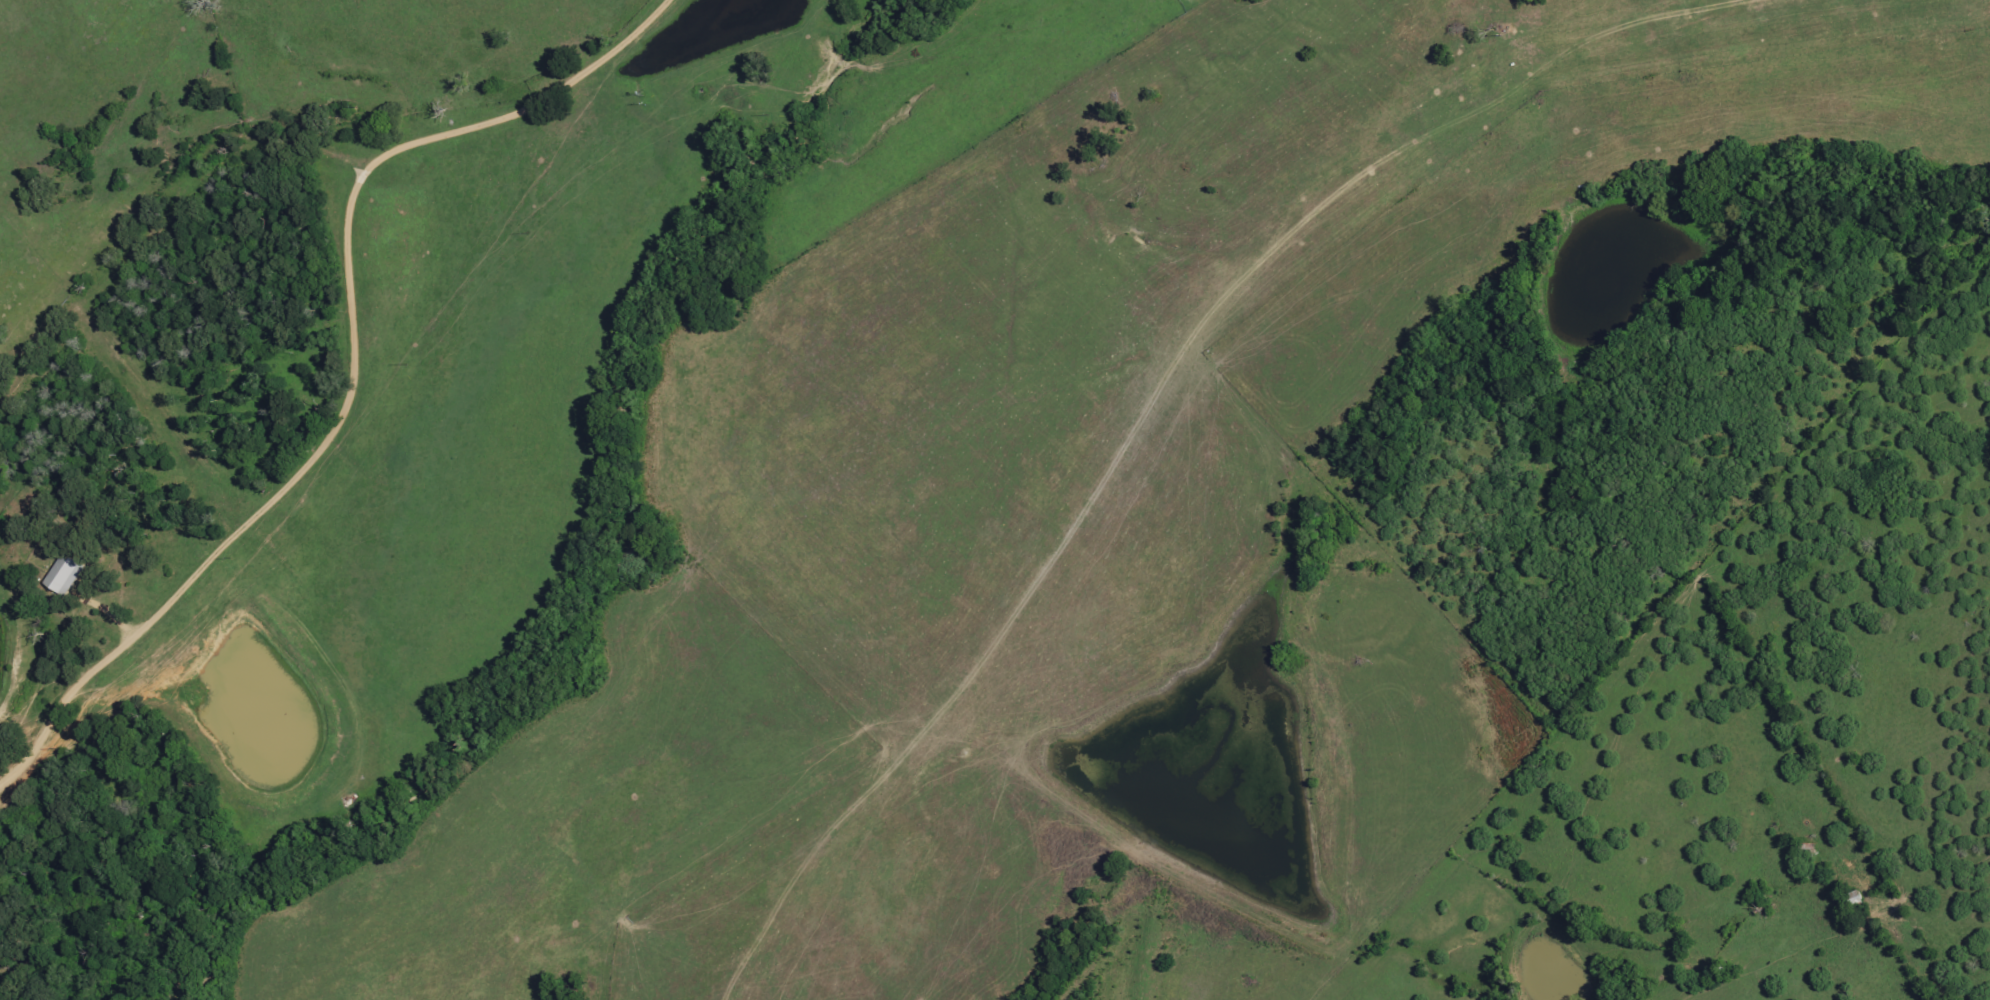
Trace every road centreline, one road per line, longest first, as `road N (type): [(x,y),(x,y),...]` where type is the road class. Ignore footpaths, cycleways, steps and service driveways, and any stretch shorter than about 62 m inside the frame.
road 1 (residential): [(0,847),(327,495),(387,392),(412,225),(451,156),(740,0)]

